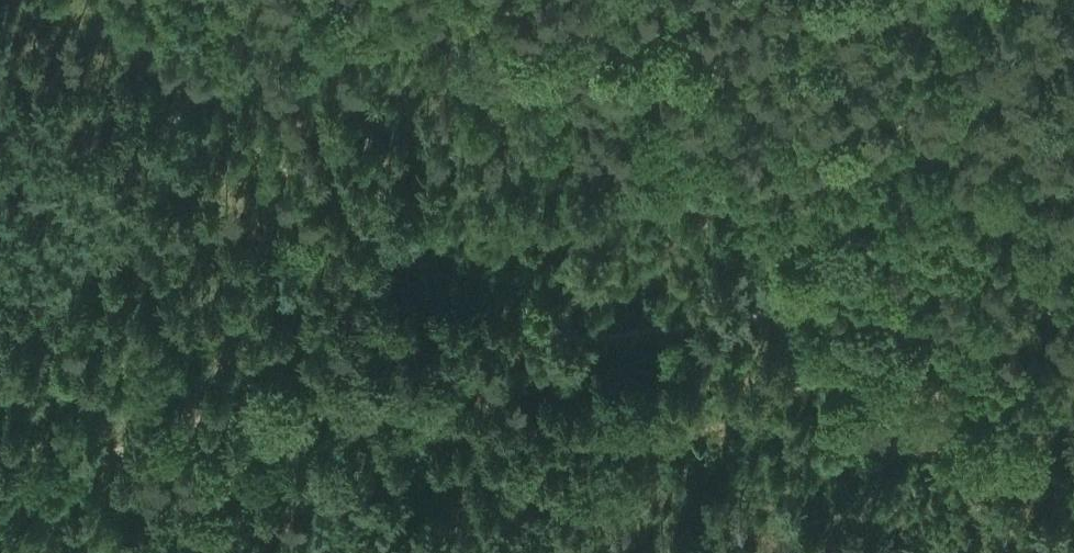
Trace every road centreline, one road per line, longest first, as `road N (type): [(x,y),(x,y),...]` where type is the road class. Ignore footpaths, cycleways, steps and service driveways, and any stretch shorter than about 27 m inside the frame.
road 1 (track): [(728,317),(281,389),(0,496)]
road 2 (track): [(963,0),(829,267),(771,274),(728,317)]
road 3 (track): [(637,200),(340,0)]
road 4 (track): [(771,274),(637,200)]
road 5 (track): [(0,482),(99,552)]

